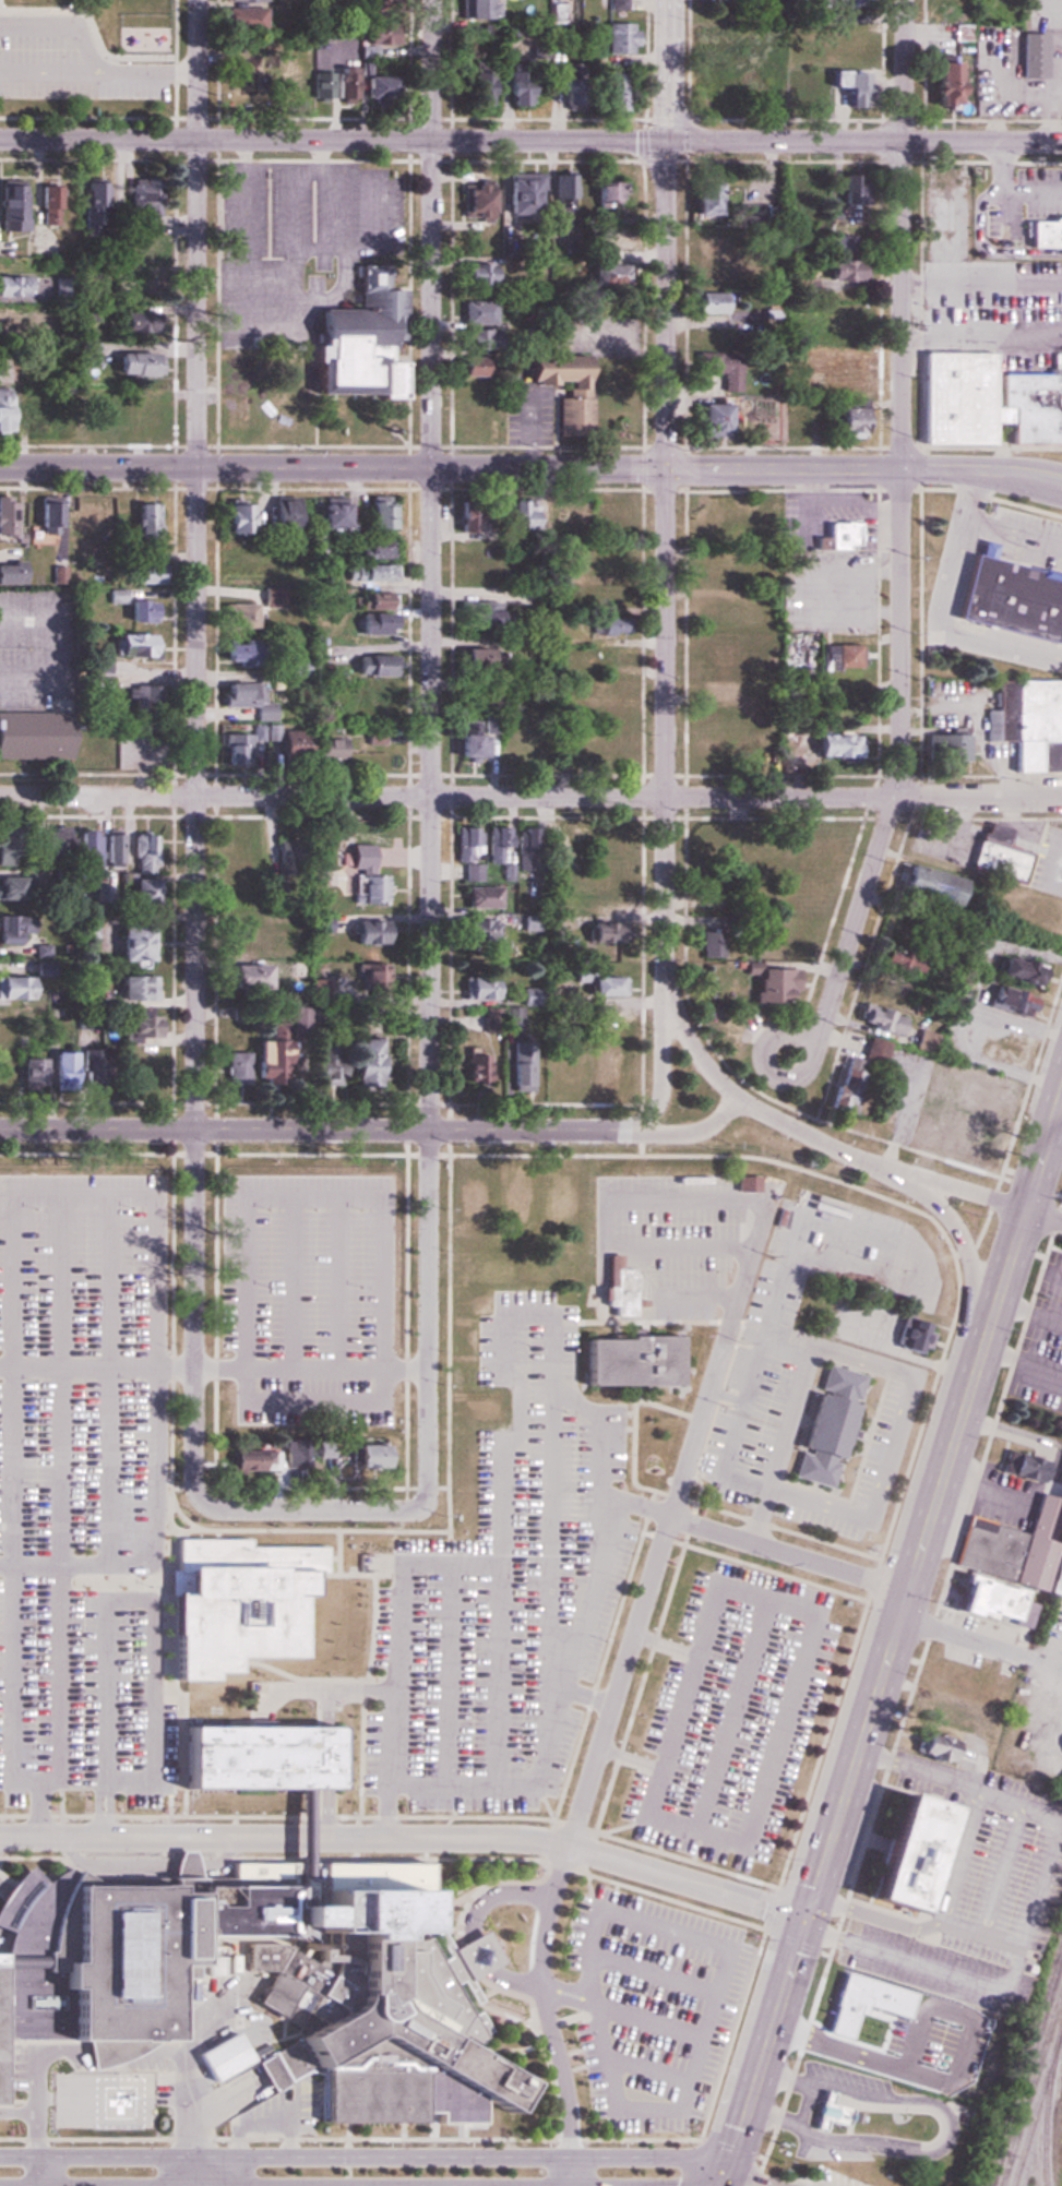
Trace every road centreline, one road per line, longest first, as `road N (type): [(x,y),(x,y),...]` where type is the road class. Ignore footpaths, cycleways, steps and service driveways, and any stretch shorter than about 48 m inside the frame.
road 1 (residential): [(427,1512),(432,0)]
road 2 (residential): [(193,1512),(197,0)]
road 3 (residential): [(1061,800),(0,798)]
road 4 (residential): [(820,1035),(893,797),(901,0)]
road 5 (tertiary): [(729,2157),(0,2158)]
road 6 (primary): [(0,140),(667,145)]
road 7 (tertiary): [(666,470),(0,467)]
road 8 (tertiary): [(632,1133),(0,1130)]
road 9 (secondary): [(976,1373),(807,1922)]
road 10 (tertiary): [(807,1922),(570,1843),(303,1839)]
road 11 (secondary): [(666,470),(665,957)]
road 12 (secondary): [(1061,483),(975,470),(666,470)]
road 13 (primary): [(667,145),(1061,146)]
road 14 (residential): [(570,1843),(670,1517)]
road 15 (secondary): [(667,145),(666,470)]
road 16 (tertiary): [(289,1839),(0,1838)]
road 17 (secondary): [(807,1922),(718,2185)]
road 18 (residential): [(908,1592),(670,1517)]
road 19 (secondary): [(882,1167),(958,1227),(977,1280),(976,1373)]
road 20 (residential): [(427,1512),(193,1512)]
road 21 (tertiary): [(665,957),(660,1096),(632,1133)]
road 22 (secondary): [(1025,1211),(976,1373)]
road 23 (residential): [(820,1035),(778,1032),(767,1042),(766,1071),(780,1079),(800,1076),(820,1035)]
road 24 (secondary): [(665,957),(693,1042),(740,1099)]
road 25 (secondary): [(740,1099),(882,1167)]
road 26 (secondary): [(882,1167),(1025,1211)]
road 27 (secondary): [(670,0),(667,145)]
road 28 (residential): [(1031,1664),(900,1620)]
road 29 (secondary): [(1061,1092),(1025,1211)]

